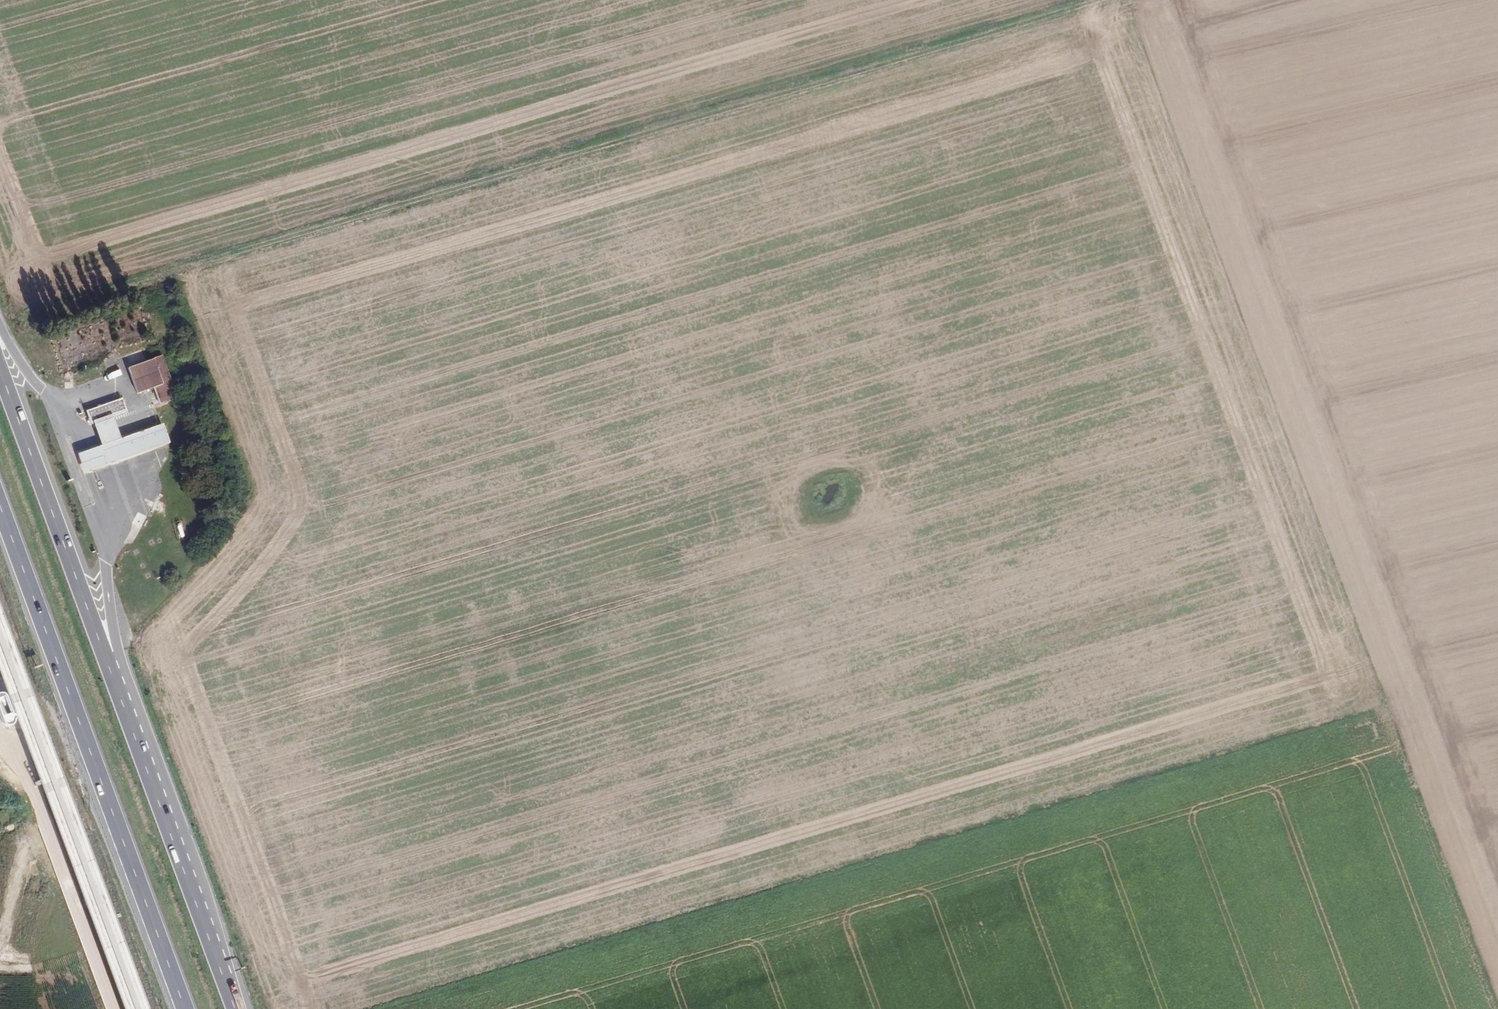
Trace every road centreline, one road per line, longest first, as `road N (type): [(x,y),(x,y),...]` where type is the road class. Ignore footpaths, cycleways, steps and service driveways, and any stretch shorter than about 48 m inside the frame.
road 1 (trunk): [(0,507),(183,1008)]
road 2 (trunk): [(236,1008),(109,660)]
road 3 (trunk): [(109,660),(0,371)]

